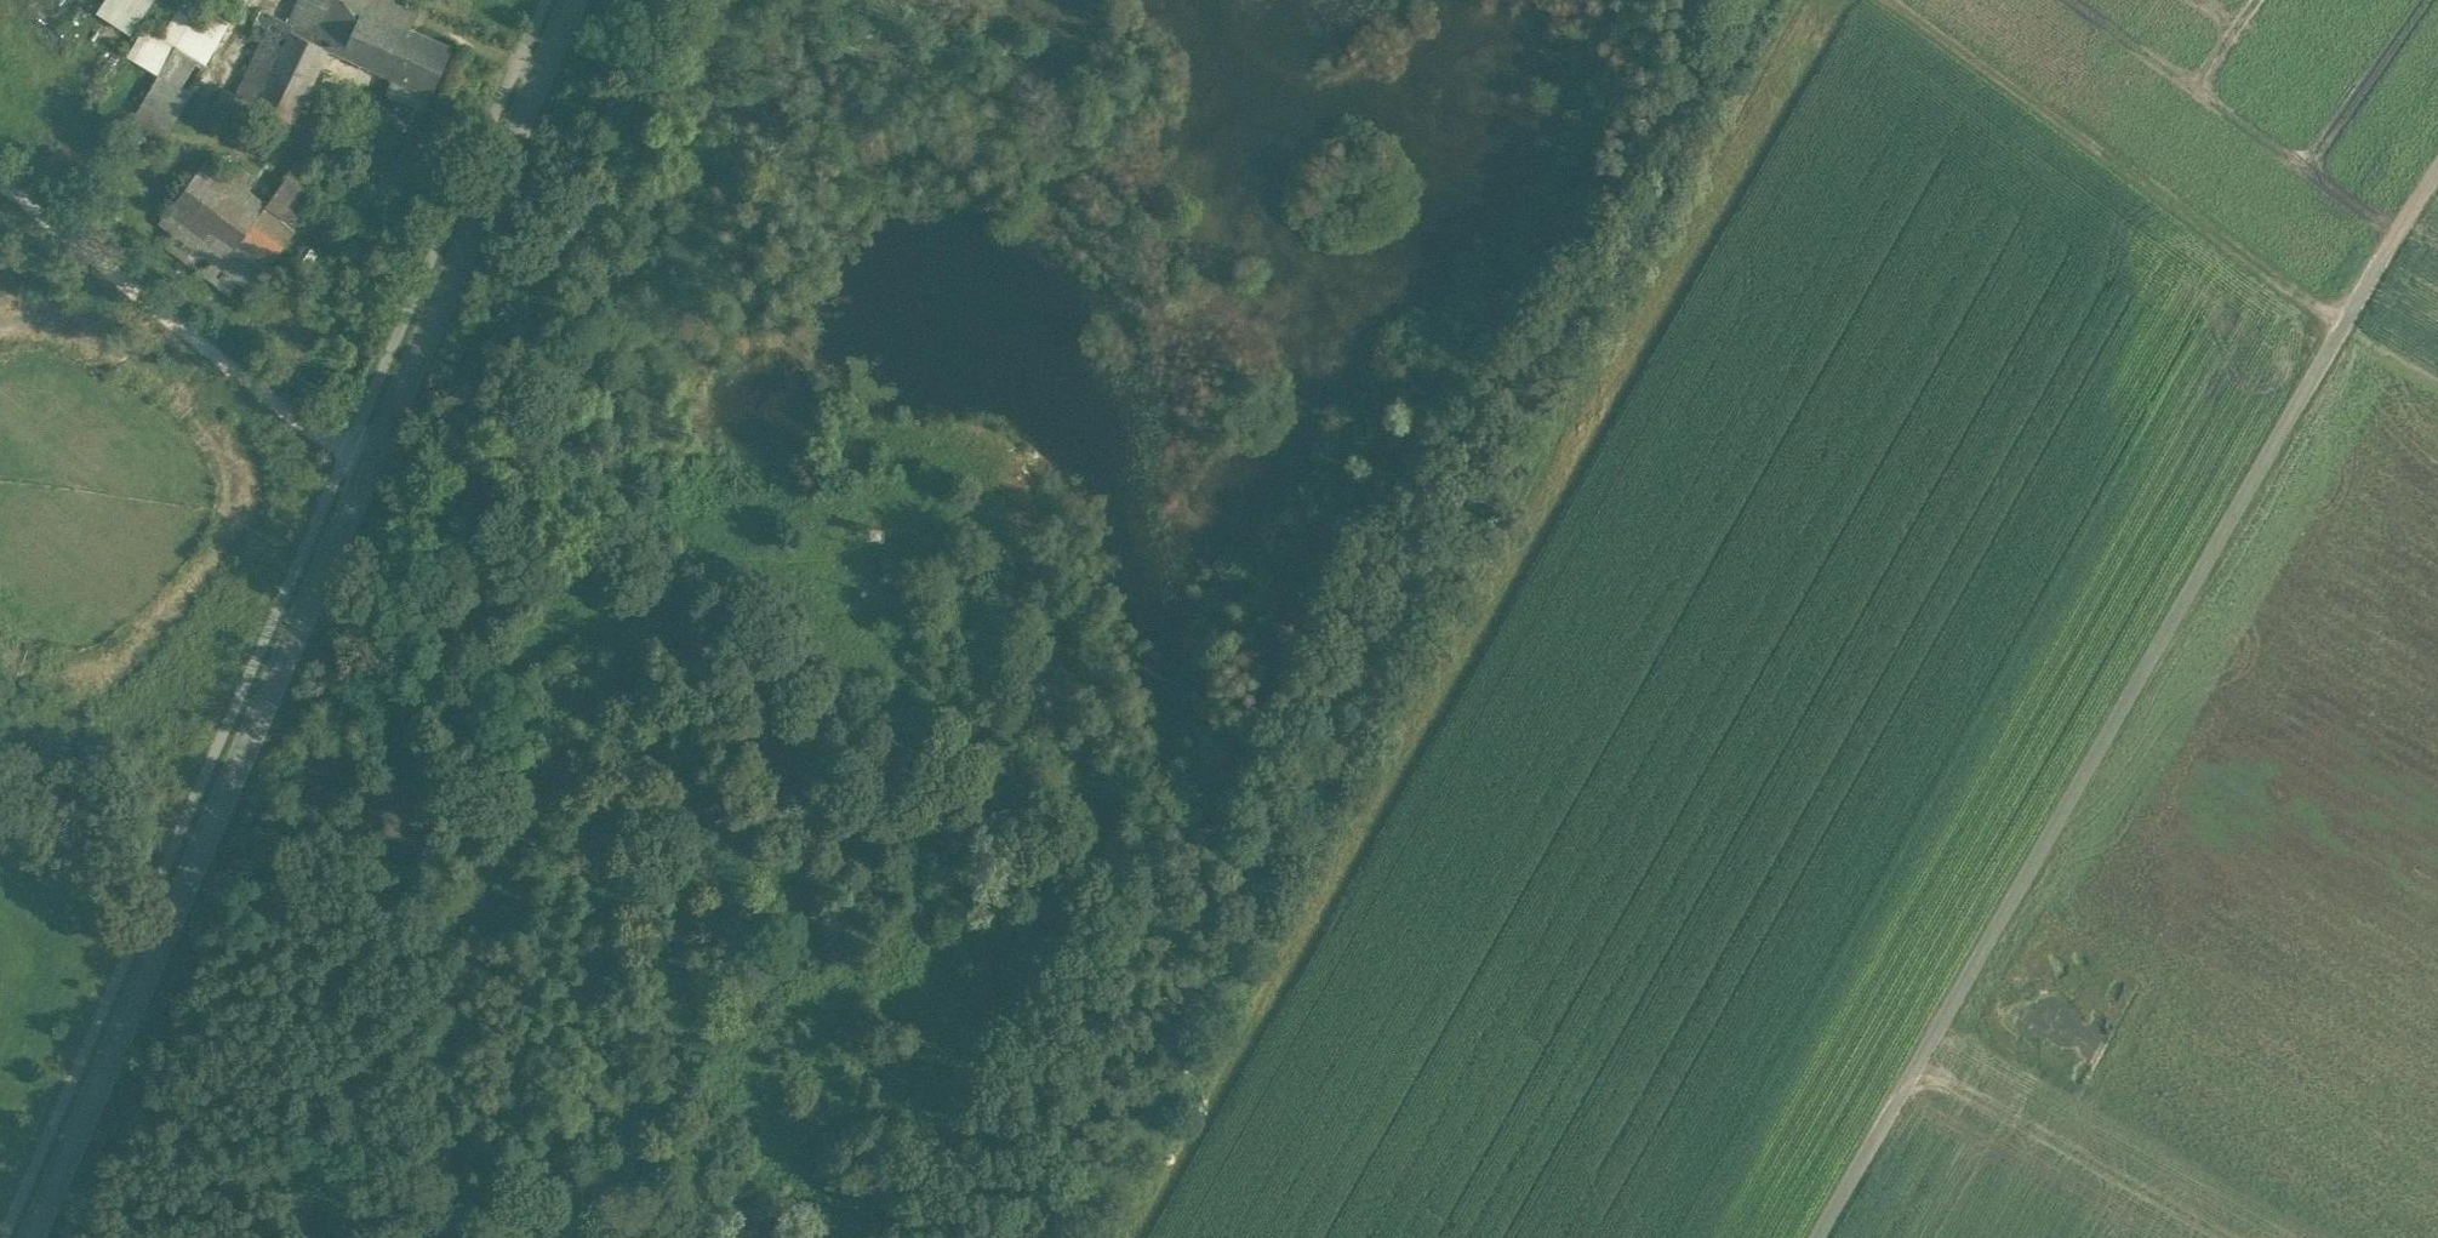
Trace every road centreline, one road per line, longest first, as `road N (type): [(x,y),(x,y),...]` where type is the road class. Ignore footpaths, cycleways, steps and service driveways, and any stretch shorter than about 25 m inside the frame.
road 1 (unclassified): [(1829,1237),(2357,326),(2437,199)]
road 2 (tertiary): [(366,470),(30,1237)]
road 3 (tertiary): [(577,0),(366,470)]
road 4 (residential): [(366,470),(0,181)]

